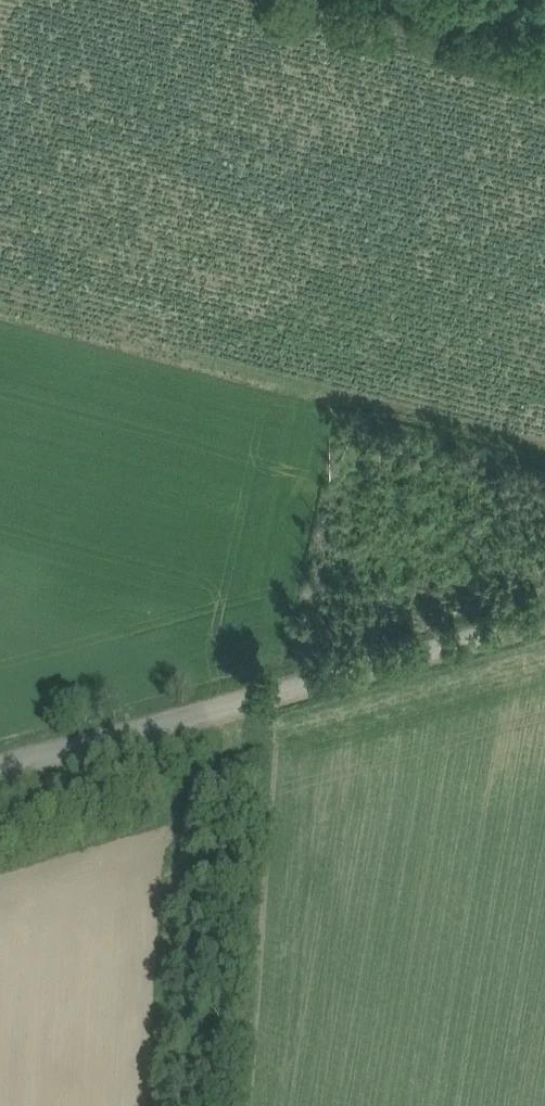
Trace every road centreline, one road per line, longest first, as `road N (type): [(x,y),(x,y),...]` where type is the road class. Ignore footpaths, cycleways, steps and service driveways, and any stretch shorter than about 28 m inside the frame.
road 1 (tertiary): [(0,767),(544,618)]

